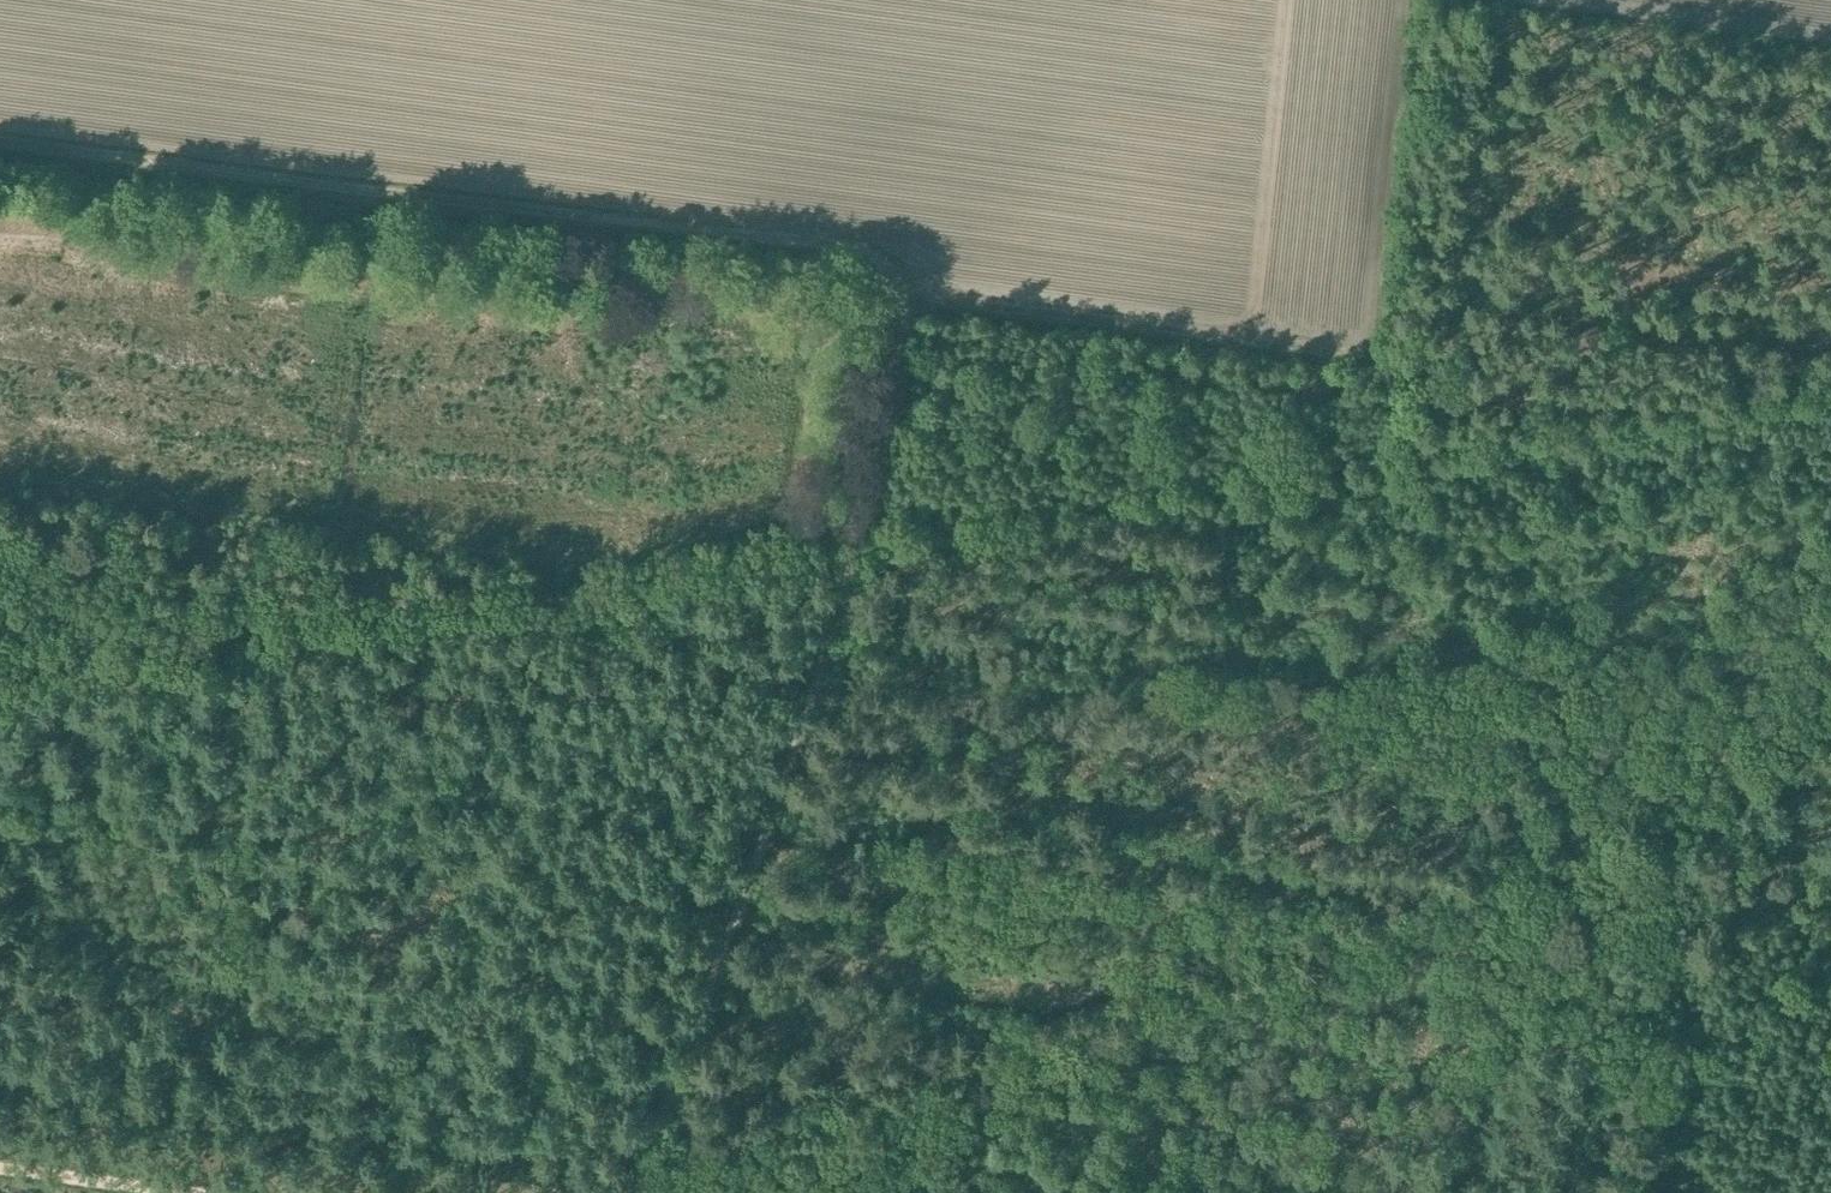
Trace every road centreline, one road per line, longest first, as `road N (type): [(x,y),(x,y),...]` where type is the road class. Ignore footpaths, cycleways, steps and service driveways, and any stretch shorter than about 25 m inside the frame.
road 1 (track): [(0,134),(888,265),(917,307),(852,551)]
road 2 (track): [(641,1192),(852,551)]
road 3 (track): [(250,1192),(0,1161)]

